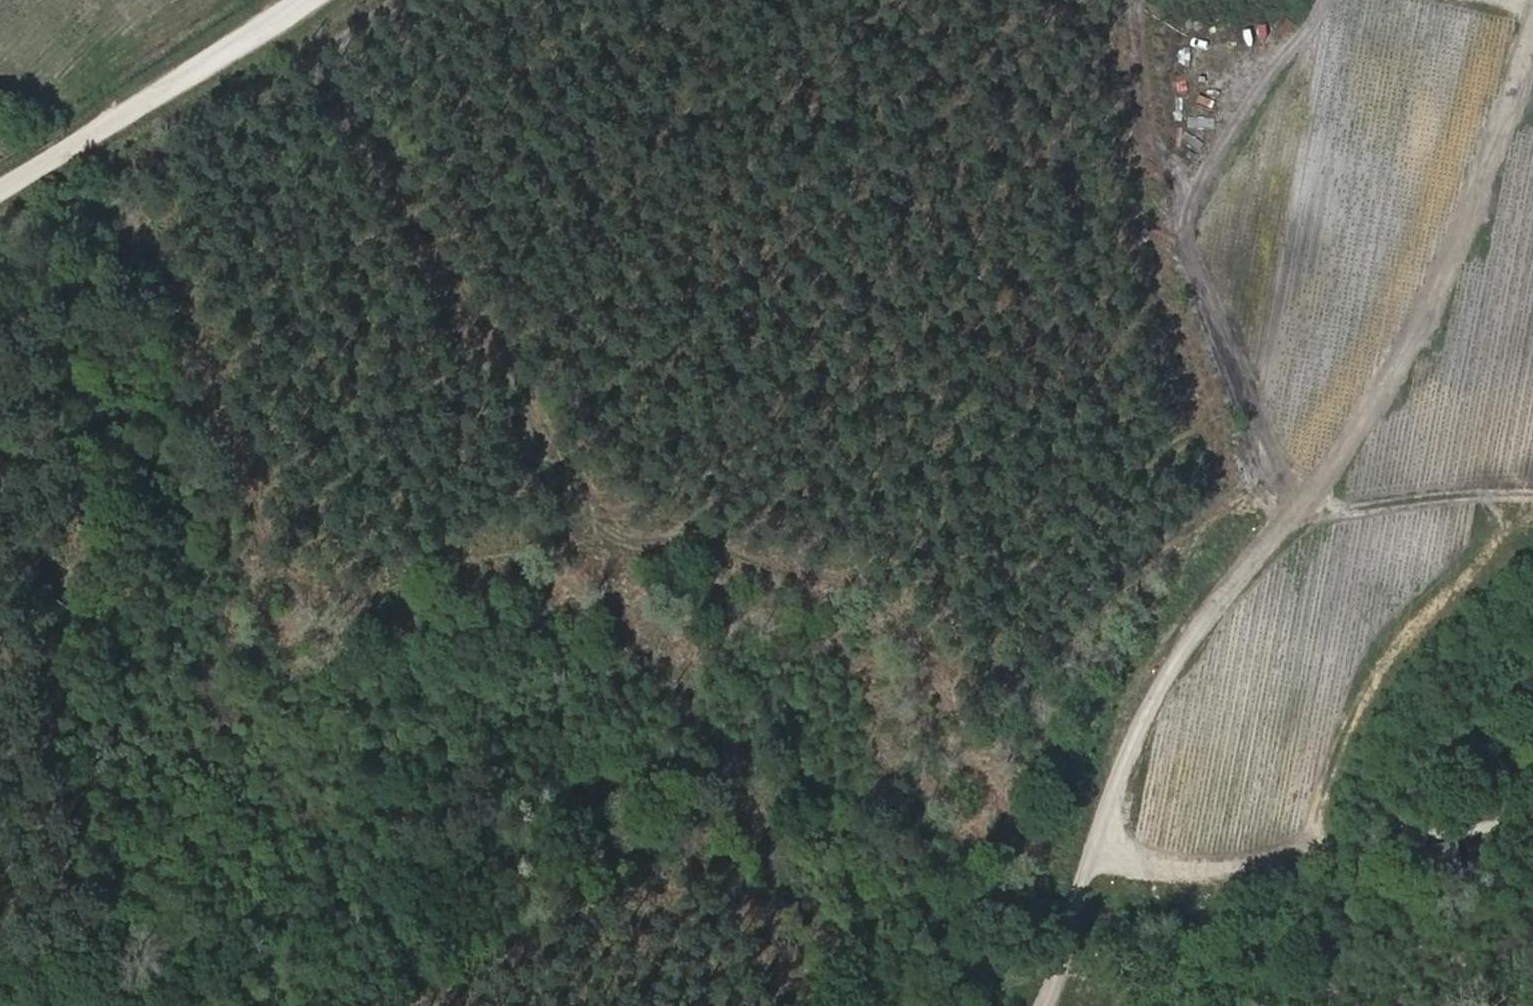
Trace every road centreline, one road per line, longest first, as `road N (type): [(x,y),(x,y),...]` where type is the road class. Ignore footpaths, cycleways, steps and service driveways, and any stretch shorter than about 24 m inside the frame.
road 1 (track): [(1532,46),(1495,160),(1383,386),(1161,657),(1123,734),(1047,1005)]
road 2 (track): [(1084,873),(1184,900),(1263,906),(1386,852),(1532,761)]
road 3 (track): [(307,0),(0,192)]

